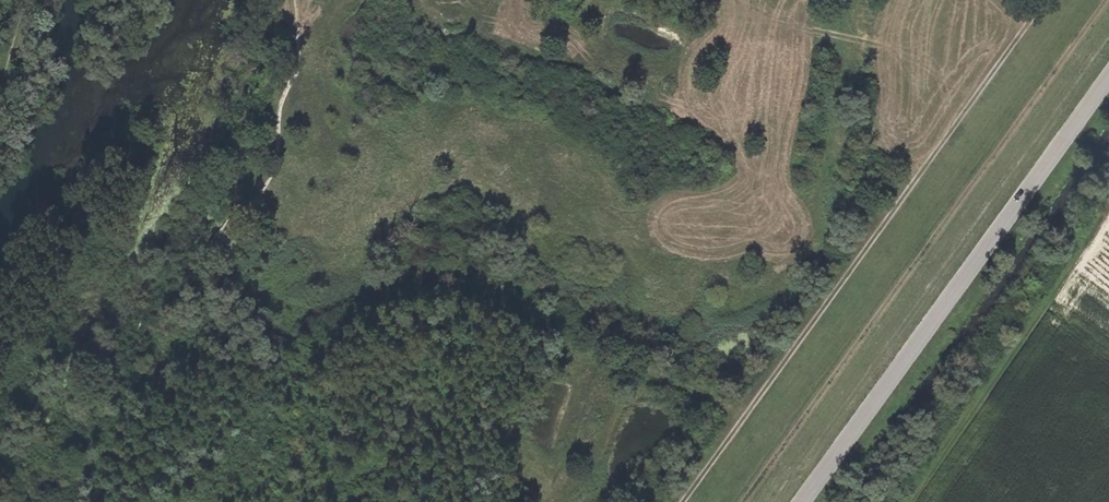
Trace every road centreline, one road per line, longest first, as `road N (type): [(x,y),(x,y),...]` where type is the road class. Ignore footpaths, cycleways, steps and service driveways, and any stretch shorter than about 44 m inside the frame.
road 1 (track): [(1108,1),(743,501)]
road 2 (track): [(685,501),(1048,0)]
road 3 (unclassified): [(1108,71),(797,501)]
road 4 (track): [(904,501),(1108,214)]
road 5 (track): [(717,0),(896,53),(975,100)]

